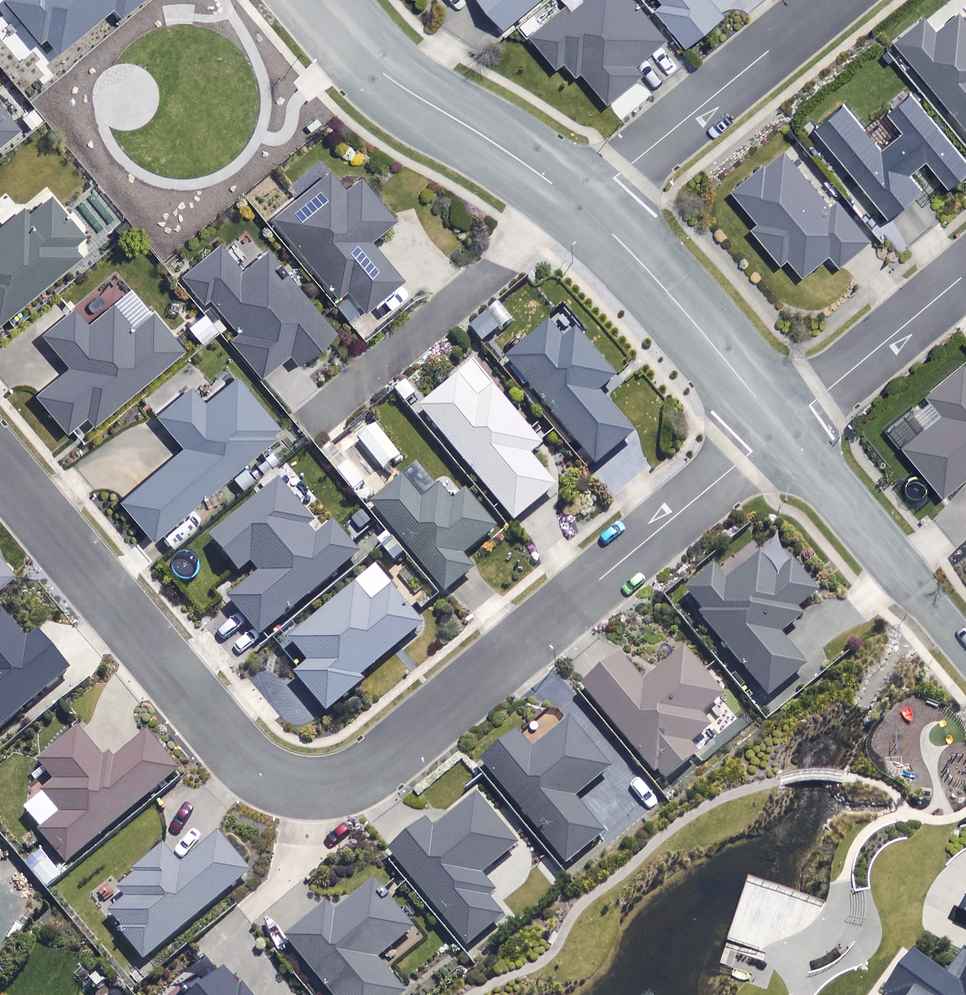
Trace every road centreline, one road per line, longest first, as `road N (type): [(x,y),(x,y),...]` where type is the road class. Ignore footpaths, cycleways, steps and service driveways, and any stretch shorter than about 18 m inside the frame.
road 1 (residential): [(0,464),(247,759),(273,777),(327,787),(378,762),(782,427)]
road 2 (residential): [(320,0),(383,75),(585,209)]
road 3 (residential): [(585,209),(830,0)]
road 4 (residential): [(585,209),(782,427)]
road 5 (residential): [(782,427),(965,649)]
road 6 (residential): [(965,273),(782,427)]

